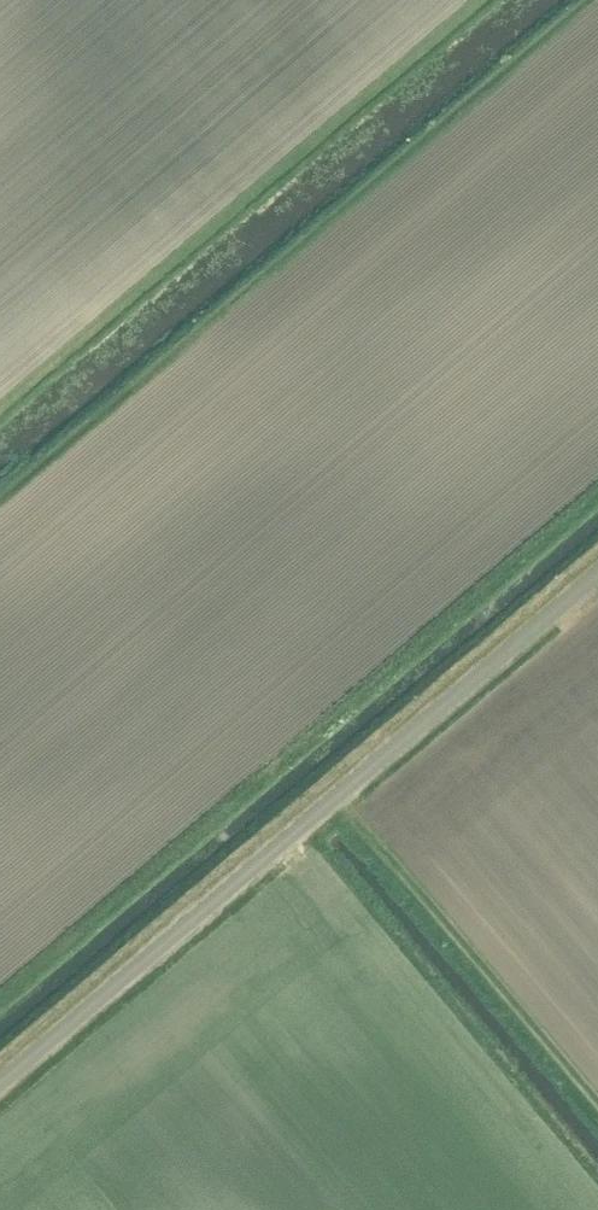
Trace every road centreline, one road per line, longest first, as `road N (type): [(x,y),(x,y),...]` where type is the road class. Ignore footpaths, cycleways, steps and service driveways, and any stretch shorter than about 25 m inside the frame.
road 1 (unclassified): [(0,1083),(597,574)]

